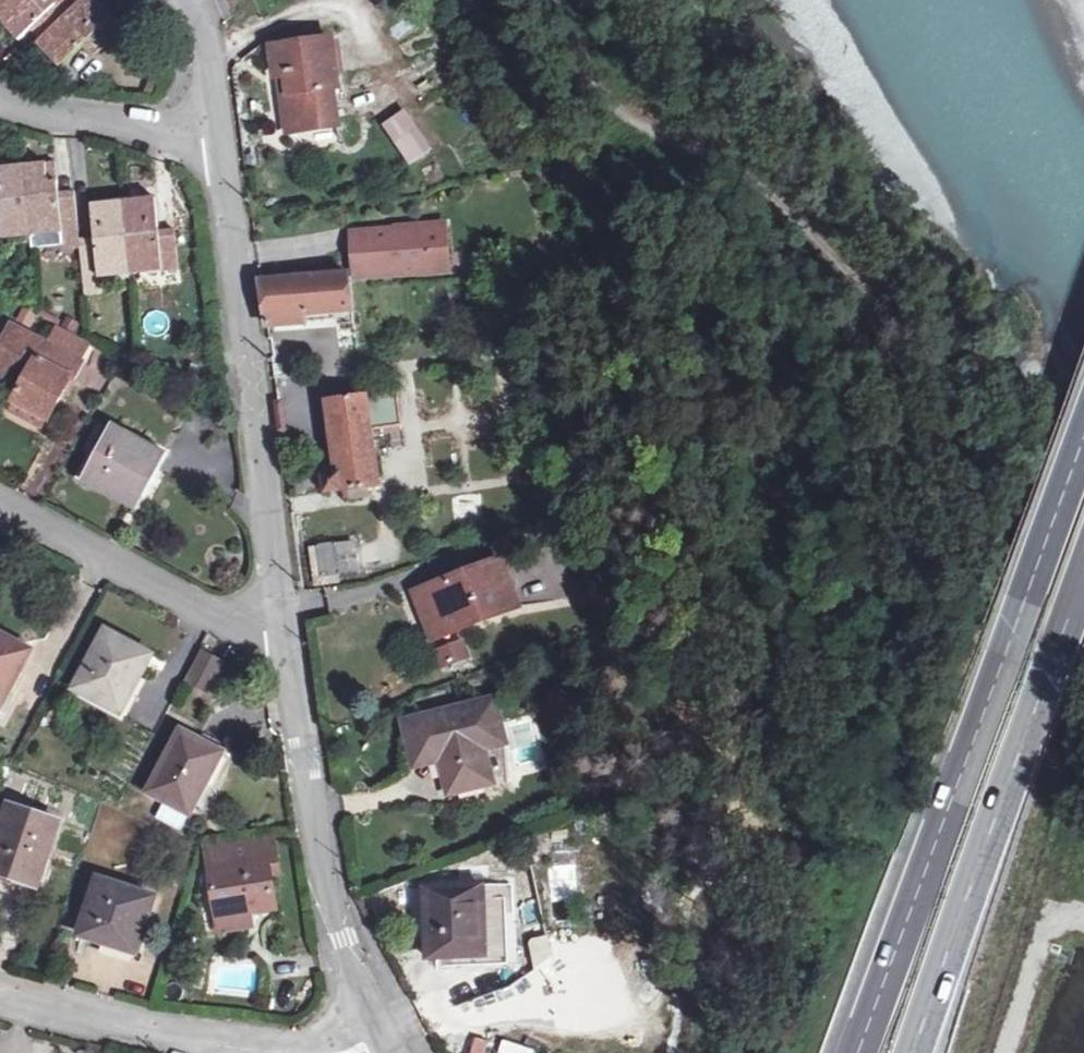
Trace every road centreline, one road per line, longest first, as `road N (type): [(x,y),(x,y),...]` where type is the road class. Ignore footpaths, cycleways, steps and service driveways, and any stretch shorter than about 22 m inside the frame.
road 1 (track): [(1083,550),(784,212),(633,118),(564,0)]
road 2 (motorway): [(1083,446),(856,1052)]
road 3 (motorway): [(915,1052),(1083,581)]
road 4 (unclassified): [(288,633),(218,139)]
road 5 (unclassified): [(383,1034),(324,878),(288,633)]
road 6 (residential): [(288,633),(260,632),(206,609),(0,501)]
road 7 (unclassified): [(0,987),(99,1021),(263,1046)]
road 8 (residential): [(218,139),(116,126),(0,99)]
road 9 (unclassified): [(218,139),(199,28),(185,0)]
road 10 (unclassified): [(263,1046),(335,1049),(383,1034)]

